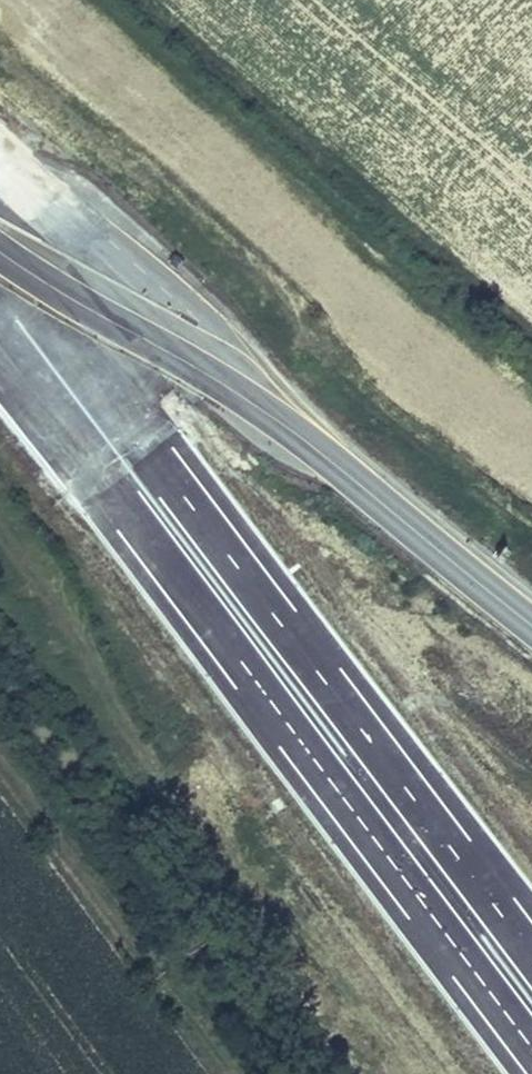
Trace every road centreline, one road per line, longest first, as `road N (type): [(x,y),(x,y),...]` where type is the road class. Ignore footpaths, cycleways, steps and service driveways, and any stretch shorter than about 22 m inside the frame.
road 1 (motorway): [(0,348),(531,1045)]
road 2 (motorway): [(531,954),(0,259)]
road 3 (track): [(240,1073),(0,759)]

